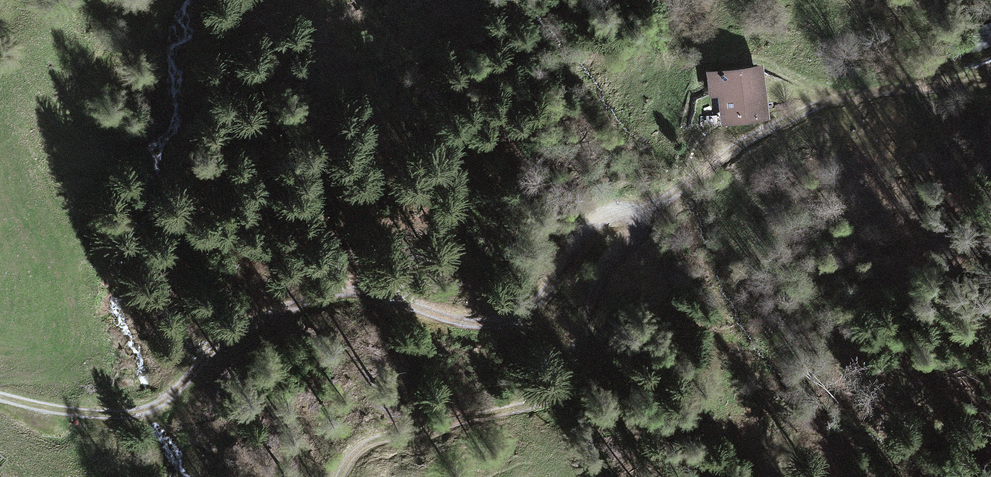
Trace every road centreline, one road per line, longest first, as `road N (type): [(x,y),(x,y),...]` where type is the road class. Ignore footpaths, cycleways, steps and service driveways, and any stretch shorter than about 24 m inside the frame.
road 1 (track): [(0,397),(100,414),(144,410),(228,338),(341,291),(381,293),(473,321),(513,317),(552,283),(586,228),(608,211),(632,209)]
road 2 (track): [(632,209),(638,234),(599,289),(562,391),(365,442),(341,476)]
road 3 (track): [(990,71),(803,108),(719,155),(682,189),(632,209)]

